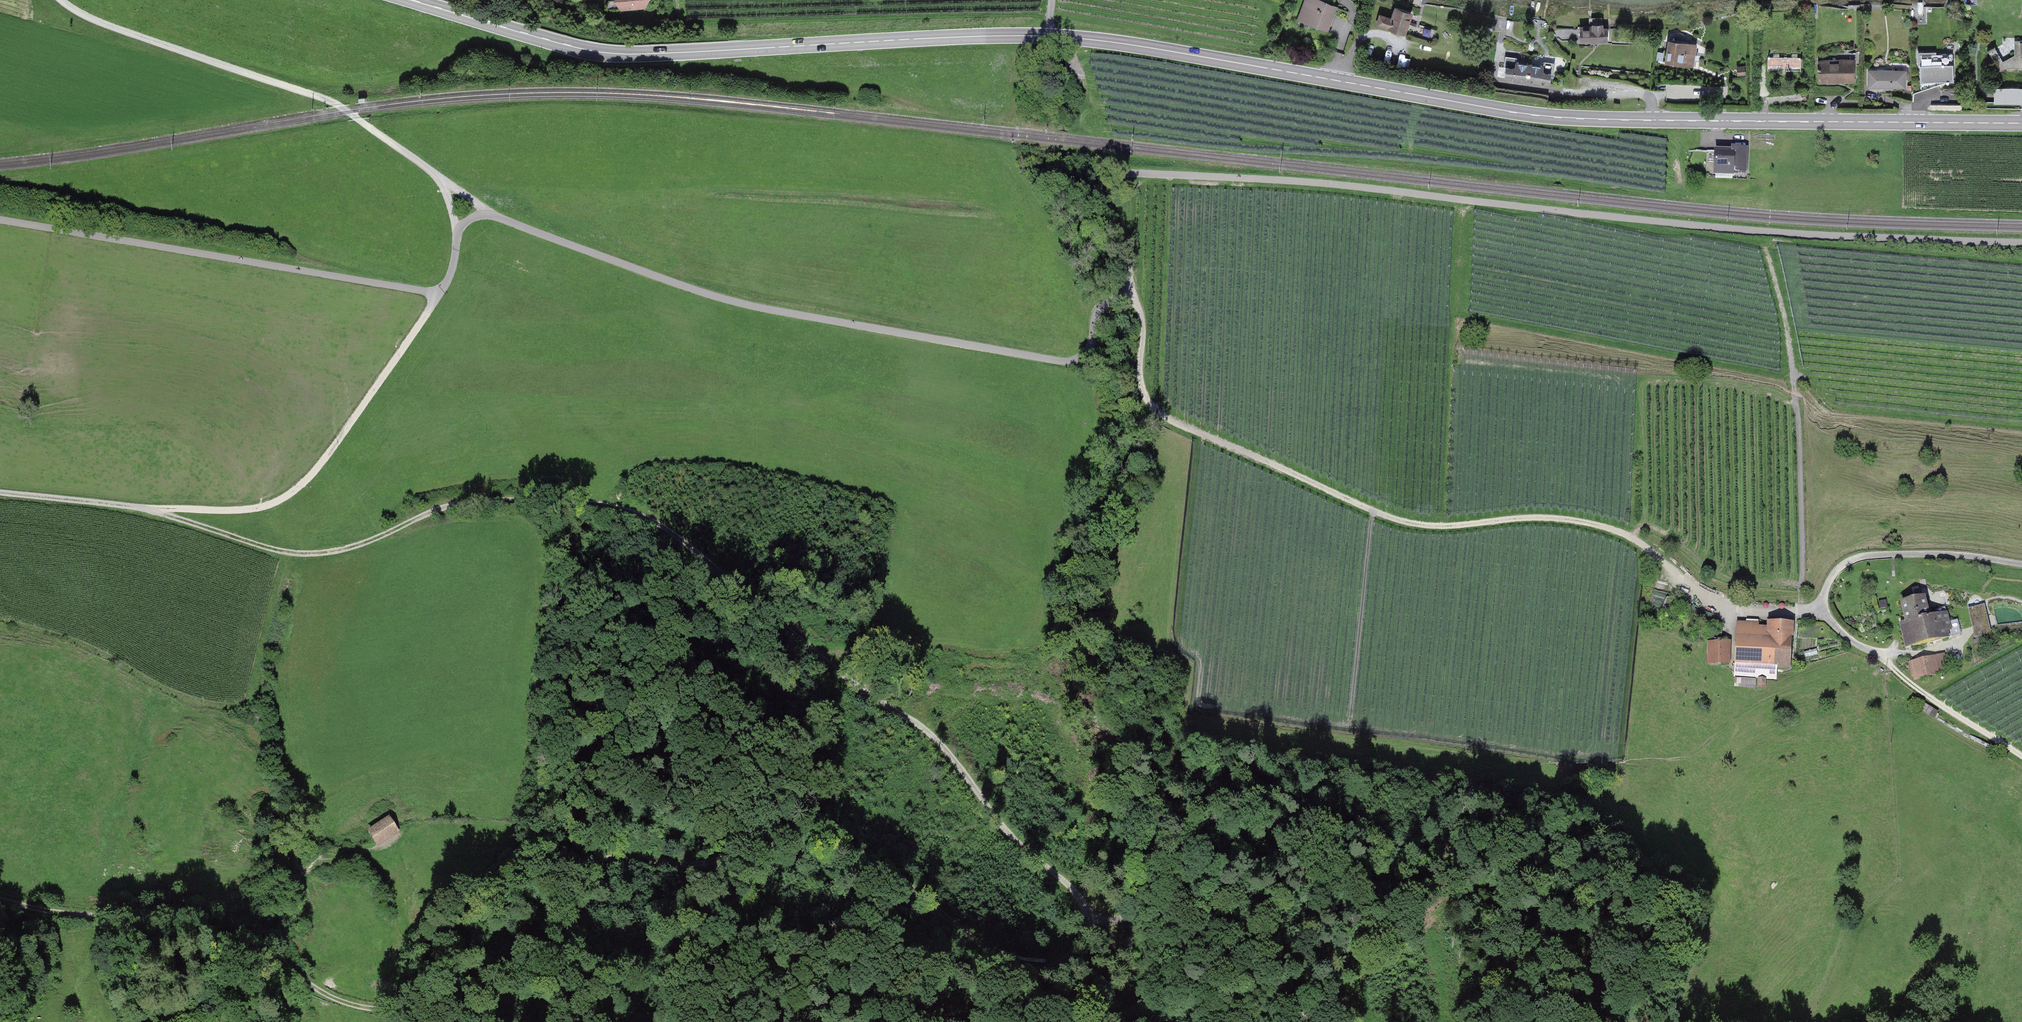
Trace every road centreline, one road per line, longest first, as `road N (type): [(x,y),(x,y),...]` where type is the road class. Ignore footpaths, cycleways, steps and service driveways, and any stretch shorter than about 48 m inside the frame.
road 1 (primary): [(413,0),(577,51),(671,55),(1051,38),(1559,118),(2021,123)]
road 2 (track): [(0,897),(236,936),(265,946),(340,1002),(393,1007),(419,998),(476,902),(597,859),(684,865),(798,840),(837,845),(911,881),(978,942),(1038,967),(1077,951),(1092,921)]
road 3 (track): [(149,509),(302,554),(373,541),(483,497),(604,504),(653,517),(848,677),(941,741),(985,801),(1074,888),(1092,921)]
road 4 (track): [(1127,289),(1126,269),(1097,206),(1104,182),(1132,173),(1331,184),(1795,233),(2021,242)]
road 5 (track): [(1127,289),(1141,317),(1143,390),(1167,418),(1382,517),(1440,528),(1587,523),(1640,542),(1701,594),(1738,609),(1815,609)]
road 6 (track): [(491,215),(714,297),(1062,362),(1085,356),(1103,306),(1127,289)]
road 7 (track): [(1800,609),(1803,466),(1767,244),(1641,227),(1629,219)]
road 8 (track): [(1270,787),(1304,816),(1427,860),(1525,910),(1626,1021)]
road 9 (track): [(435,175),(331,102),(119,31),(60,0)]
road 10 (track): [(439,296),(302,485),(247,511),(149,509)]
road 11 (track): [(318,859),(377,856),(392,864),(404,904),(405,927),(317,987),(327,1021)]
road 12 (track): [(1092,921),(1143,905),(1176,805),(1239,777),(1270,787)]
road 13 (track): [(785,842),(873,915),(949,1021)]
road 14 (track): [(1270,787),(1314,934),(1303,1021)]
road 15 (track): [(2021,564),(1951,554),(1853,558),(1830,578),(1815,609)]
road 16 (track): [(1879,655),(2021,755)]
road 17 (track): [(0,496),(149,509)]

